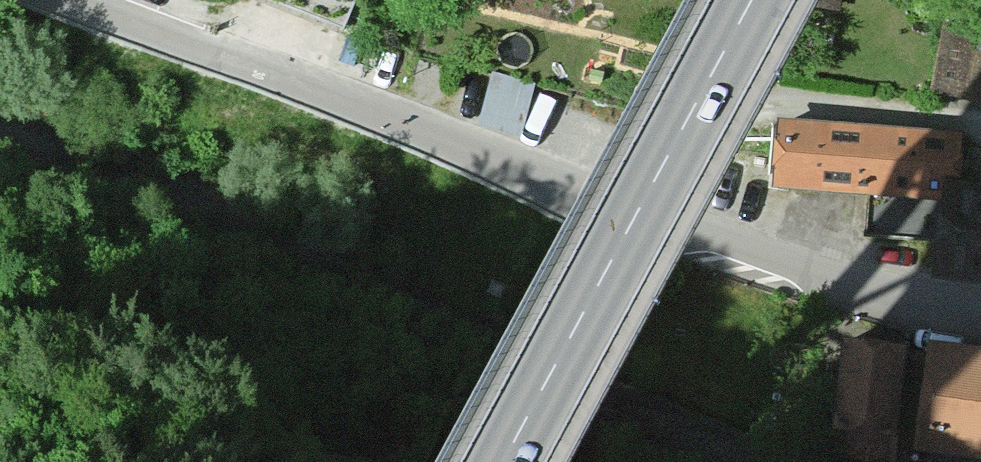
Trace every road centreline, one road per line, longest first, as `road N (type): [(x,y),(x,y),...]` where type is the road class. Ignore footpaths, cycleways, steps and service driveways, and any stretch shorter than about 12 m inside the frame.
road 1 (residential): [(231,52),(677,226),(899,300),(980,316)]
road 2 (secondary): [(504,461),(753,0)]
road 3 (residential): [(82,0),(231,52)]

